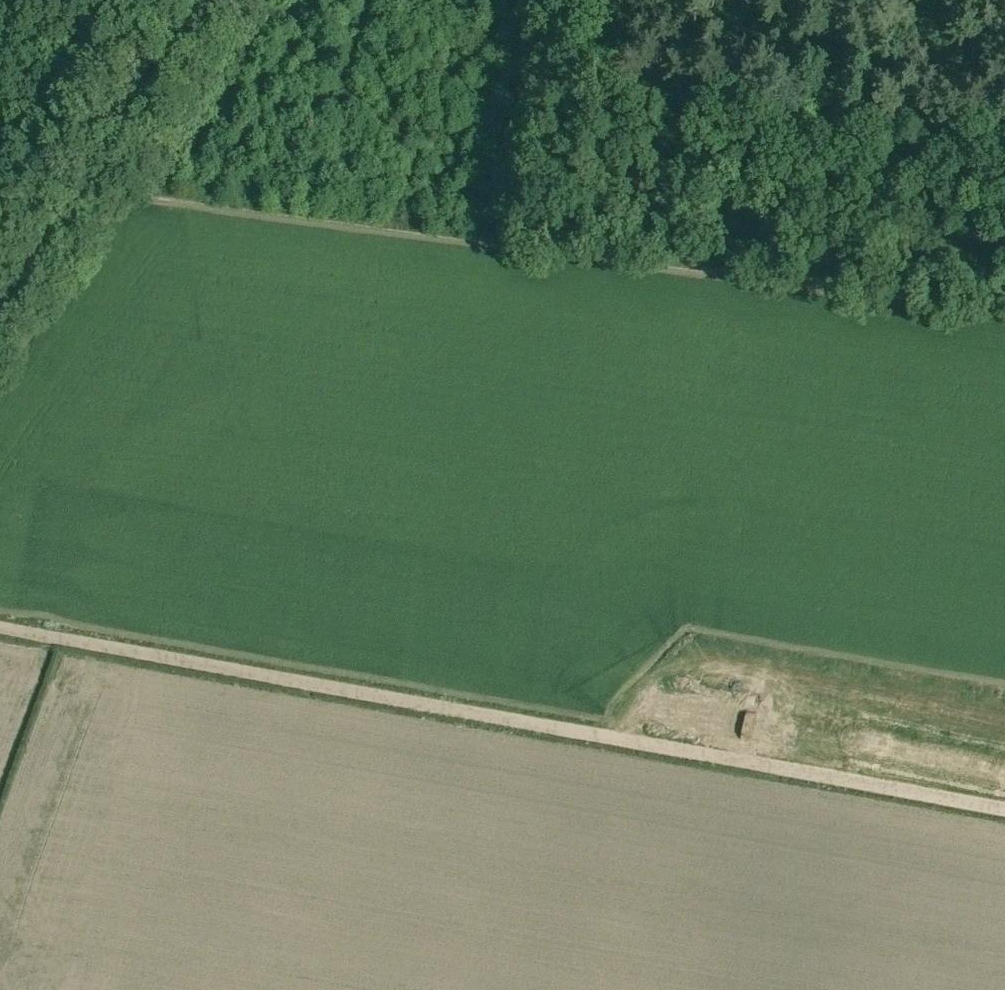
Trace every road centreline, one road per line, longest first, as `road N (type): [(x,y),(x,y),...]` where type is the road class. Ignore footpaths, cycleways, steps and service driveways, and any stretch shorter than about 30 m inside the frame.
road 1 (track): [(0,625),(1004,792)]
road 2 (secondary): [(0,299),(198,0)]

